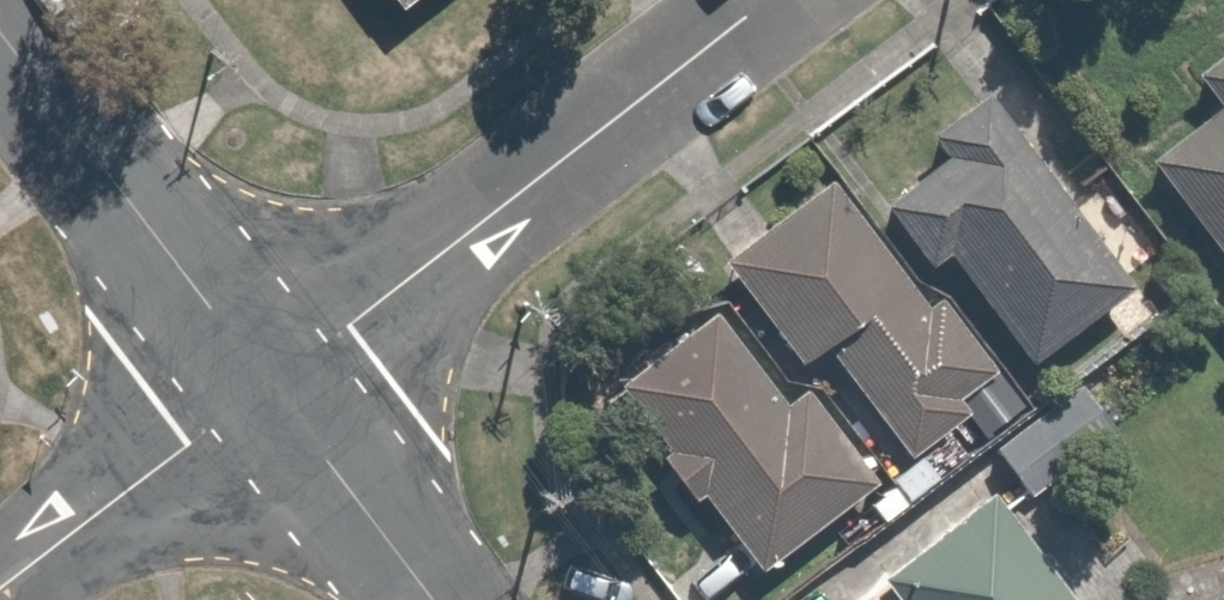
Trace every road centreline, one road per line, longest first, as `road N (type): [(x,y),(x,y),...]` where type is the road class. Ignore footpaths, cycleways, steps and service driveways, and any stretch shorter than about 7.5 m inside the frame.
road 1 (residential): [(274,385),(771,0)]
road 2 (residential): [(274,385),(0,19)]
road 3 (residential): [(0,590),(274,385)]
road 4 (residential): [(434,599),(274,385)]

